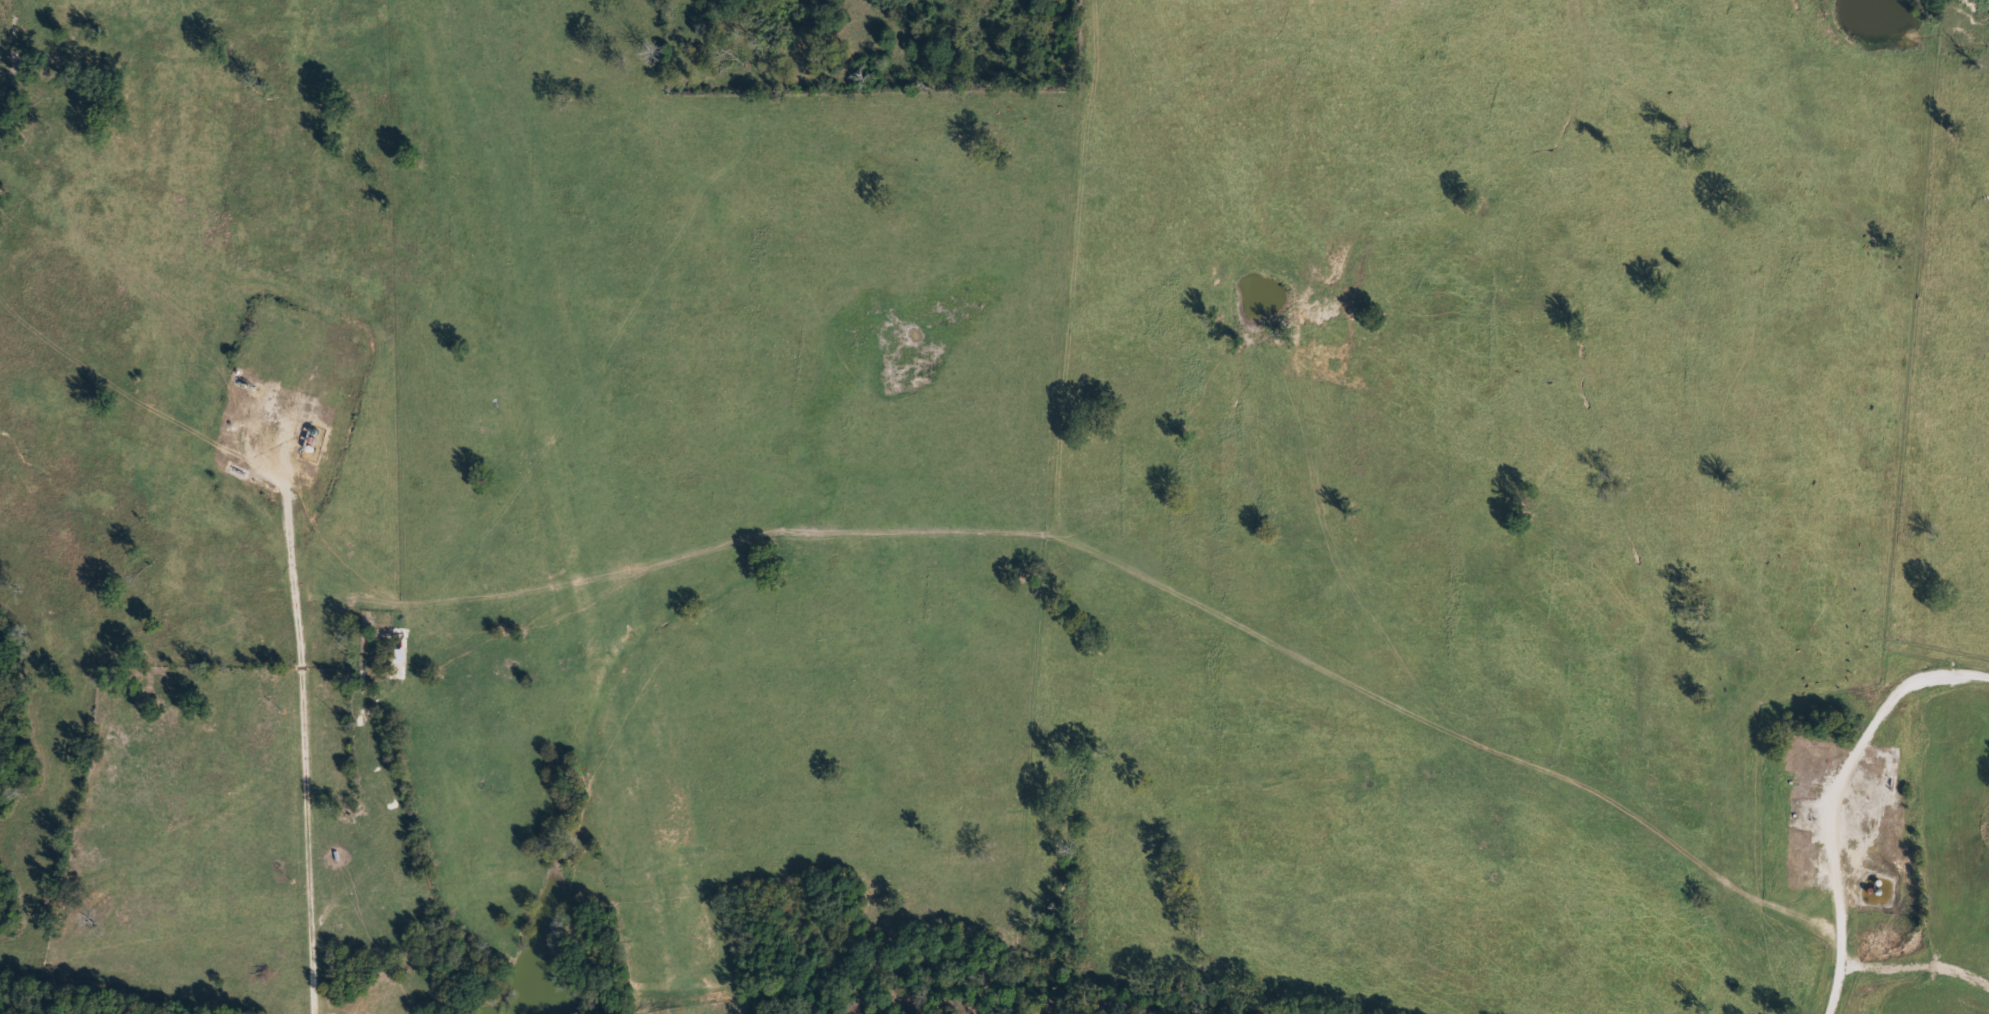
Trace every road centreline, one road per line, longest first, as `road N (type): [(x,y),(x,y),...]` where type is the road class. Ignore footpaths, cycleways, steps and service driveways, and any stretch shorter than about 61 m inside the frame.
road 1 (residential): [(1906,1013),(1918,990),(1908,895)]

